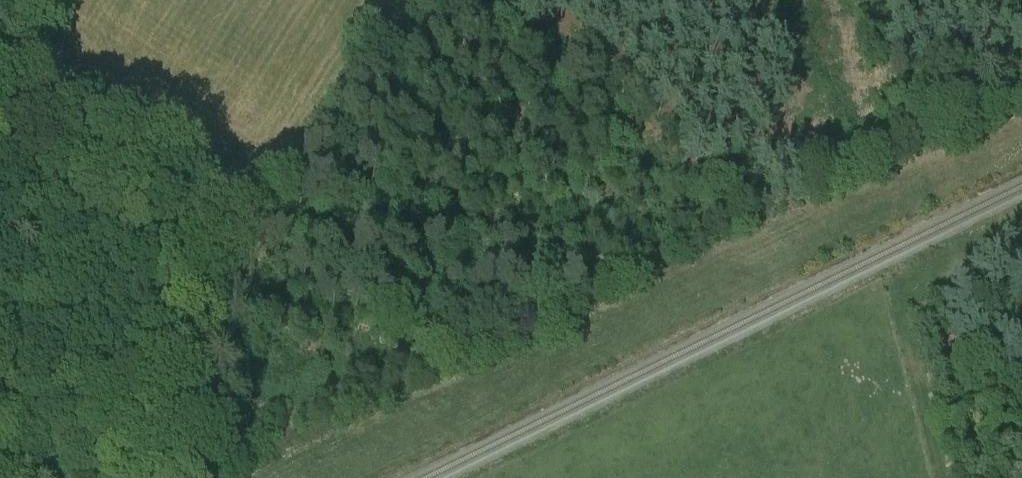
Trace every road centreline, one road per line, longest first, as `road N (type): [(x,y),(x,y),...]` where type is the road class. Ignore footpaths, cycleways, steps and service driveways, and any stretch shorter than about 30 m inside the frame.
road 1 (track): [(404,0),(314,148),(224,323),(160,477)]

